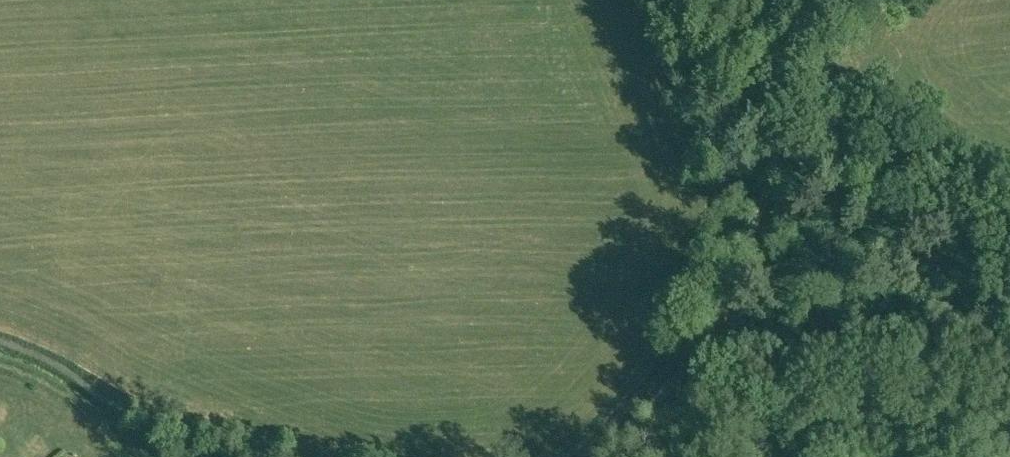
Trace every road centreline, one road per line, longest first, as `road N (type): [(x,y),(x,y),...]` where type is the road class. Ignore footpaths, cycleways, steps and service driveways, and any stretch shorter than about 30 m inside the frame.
road 1 (track): [(703,360),(789,89),(846,0)]
road 2 (track): [(628,0),(709,193),(762,174)]

